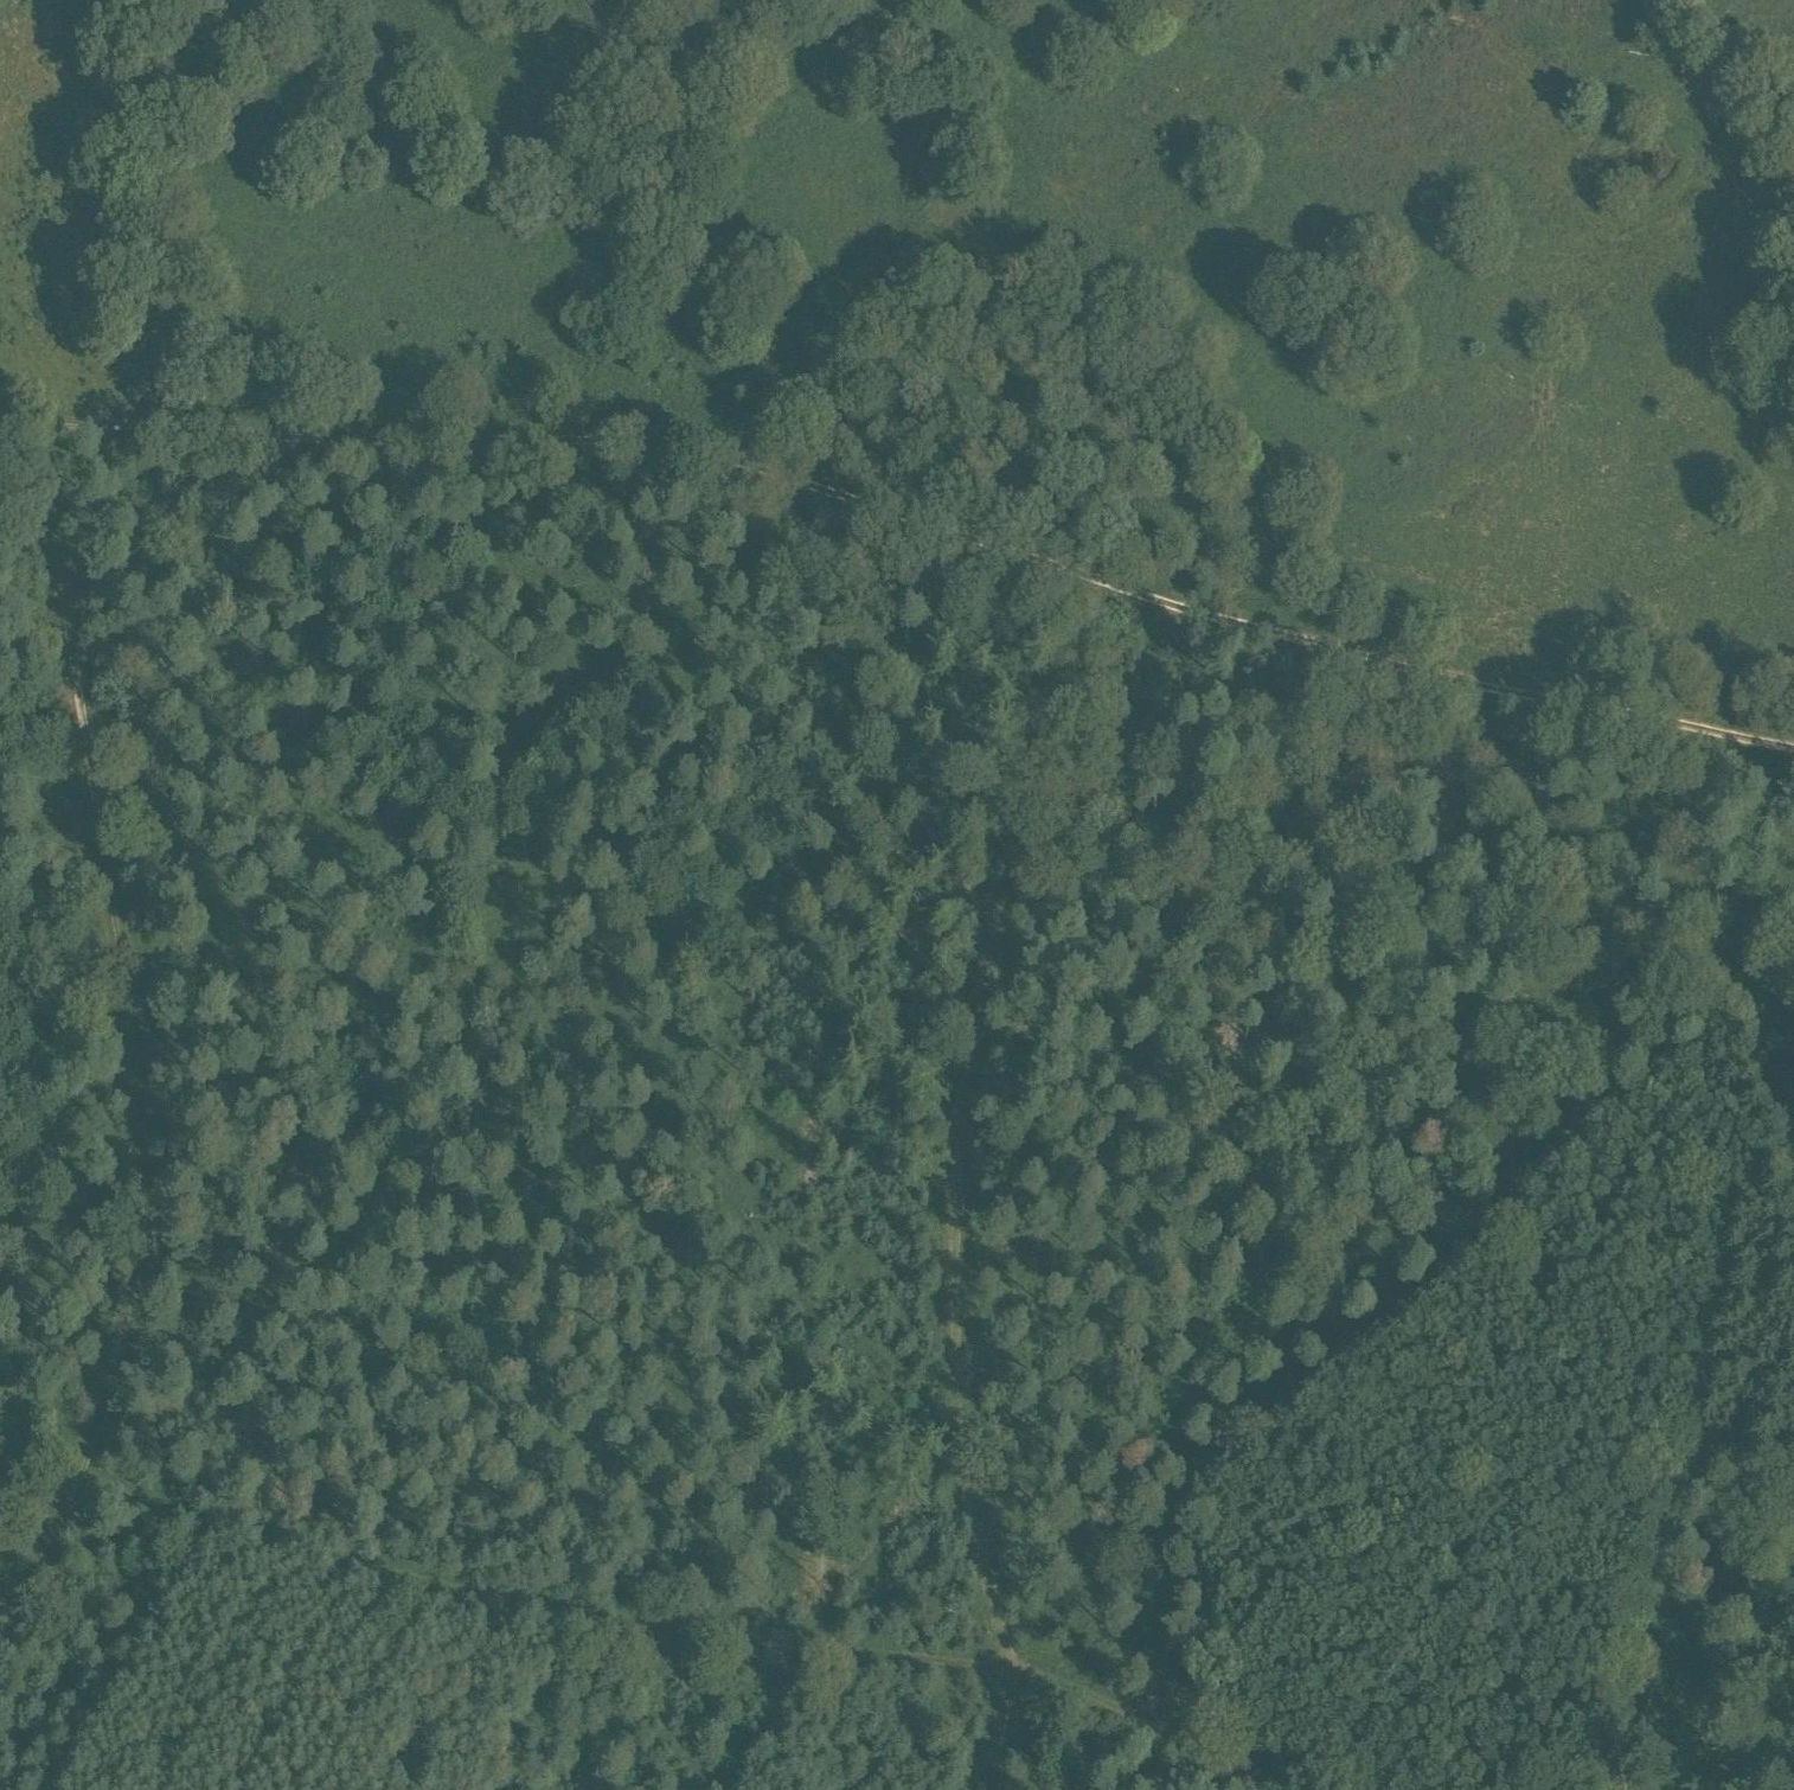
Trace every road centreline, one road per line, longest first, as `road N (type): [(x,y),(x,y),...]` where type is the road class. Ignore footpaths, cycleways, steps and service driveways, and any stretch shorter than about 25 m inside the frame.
road 1 (track): [(1793,751),(1348,661),(700,454),(568,438),(265,436),(34,422)]
road 2 (track): [(0,1446),(124,1498),(577,1609),(886,1659),(1023,1669),(1229,1789)]
road 3 (track): [(965,1789),(995,1728),(1000,1666),(954,1521),(935,1343),(931,1217),(963,991),(1024,876),(1101,757),(1147,601)]
road 4 (track): [(0,1625),(99,1426),(115,1348),(121,1249),(50,640),(34,422)]

